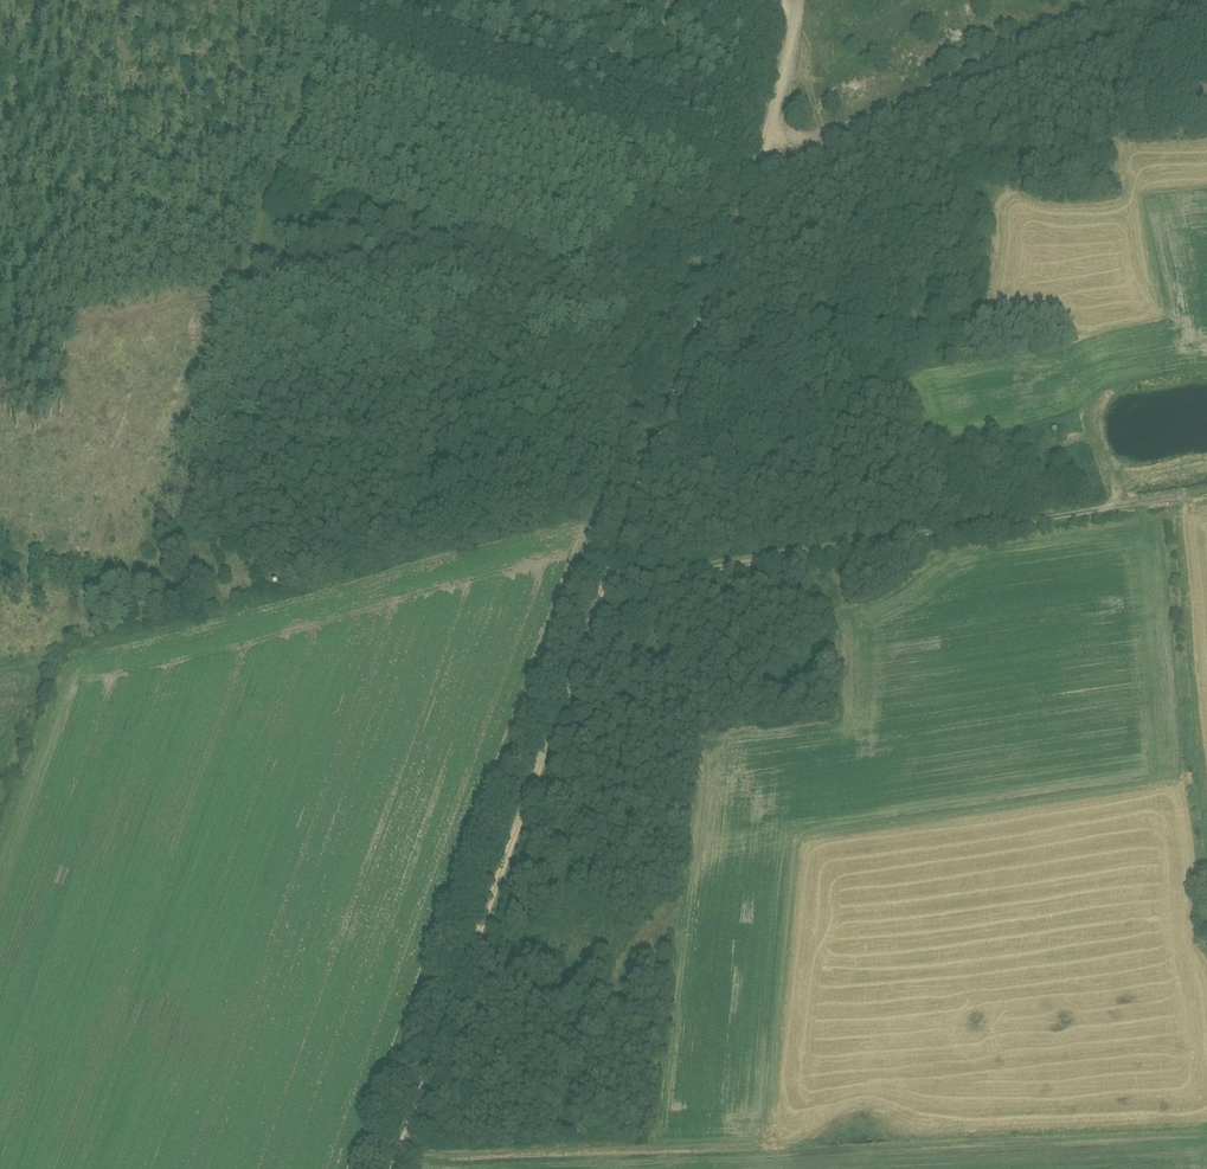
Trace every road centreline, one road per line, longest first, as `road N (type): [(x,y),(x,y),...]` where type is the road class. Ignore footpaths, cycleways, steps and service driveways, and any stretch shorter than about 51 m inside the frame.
road 1 (track): [(753,0),(782,10),(795,28),(773,137),(397,1168)]
road 2 (track): [(1110,0),(820,138),(773,137)]

